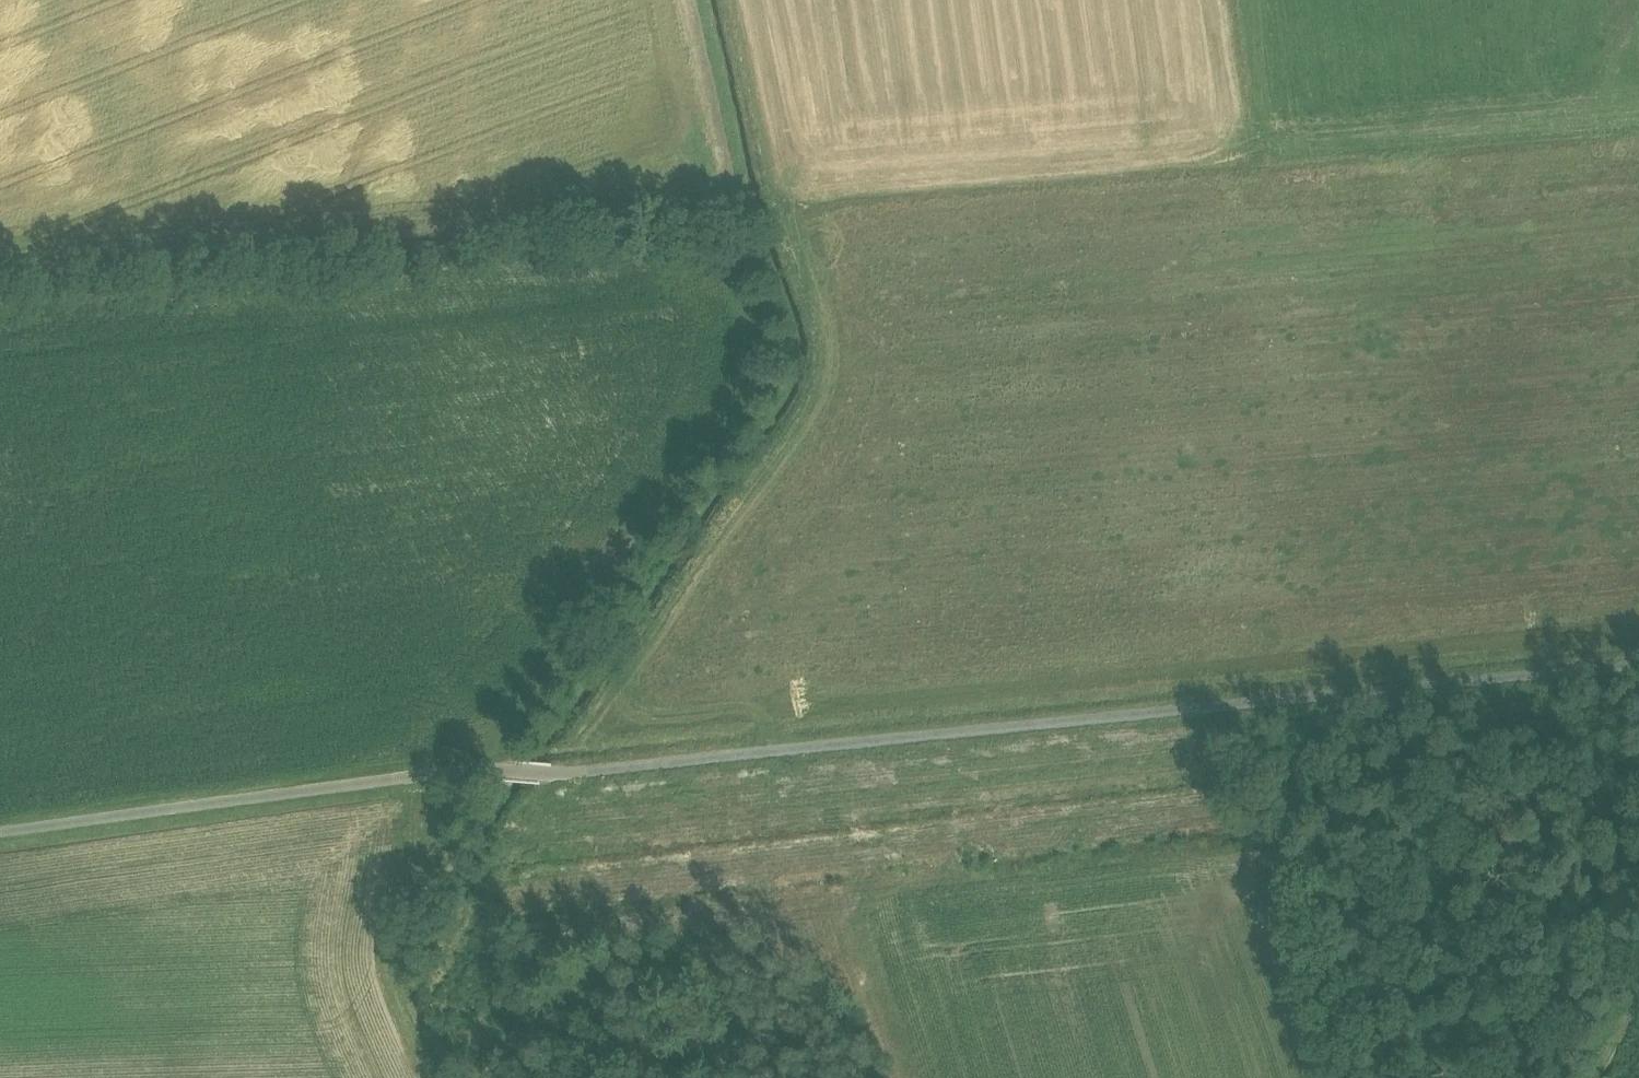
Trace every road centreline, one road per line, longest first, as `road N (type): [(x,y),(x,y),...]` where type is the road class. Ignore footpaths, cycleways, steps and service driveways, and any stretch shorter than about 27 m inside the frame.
road 1 (unclassified): [(1638,668),(473,773),(0,836)]
road 2 (track): [(1638,958),(1584,1077)]

